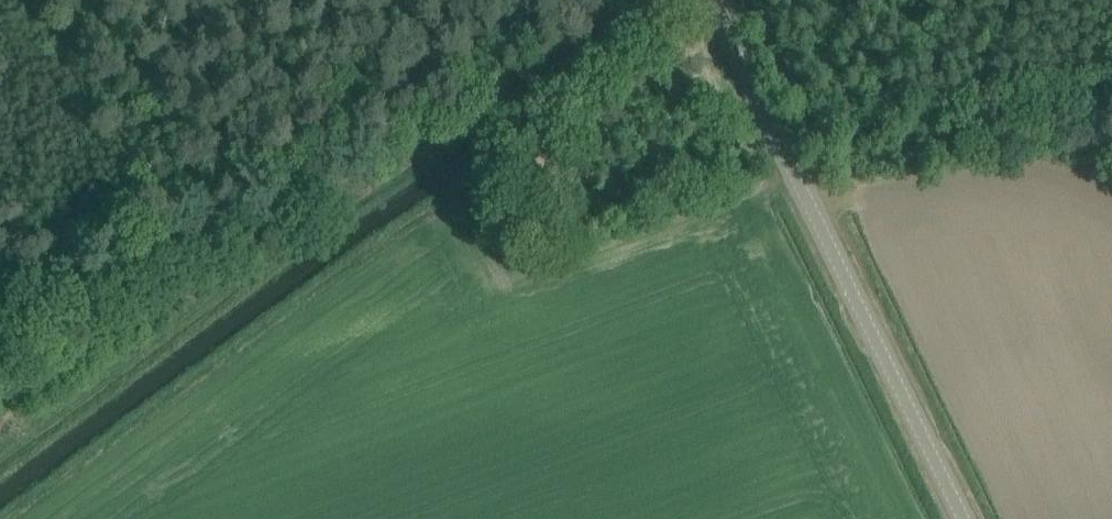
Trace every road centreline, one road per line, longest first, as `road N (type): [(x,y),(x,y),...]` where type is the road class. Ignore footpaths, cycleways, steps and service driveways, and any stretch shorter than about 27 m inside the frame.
road 1 (unclassified): [(971,518),(709,0)]
road 2 (track): [(429,158),(0,479)]
road 3 (track): [(650,0),(592,34),(464,141),(429,158)]

